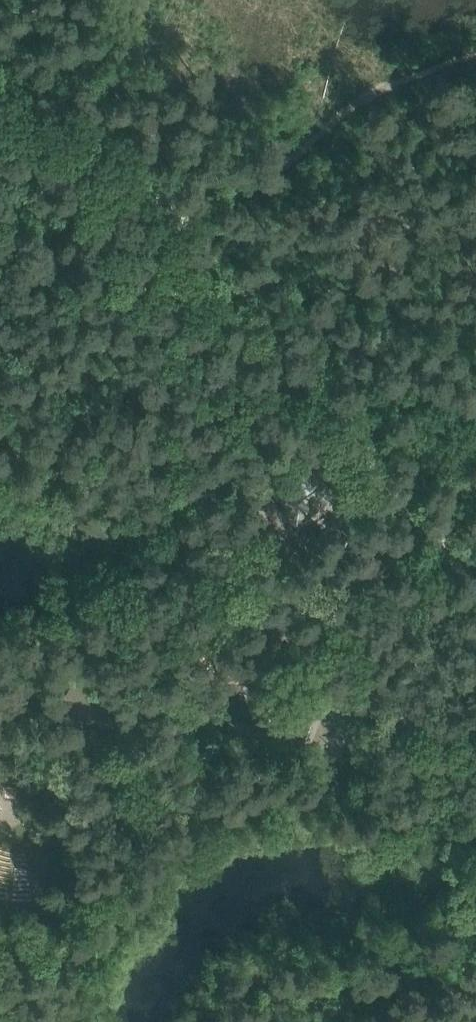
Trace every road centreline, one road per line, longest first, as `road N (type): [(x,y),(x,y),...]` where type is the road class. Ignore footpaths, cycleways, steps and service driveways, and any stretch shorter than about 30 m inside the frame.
road 1 (track): [(176,220),(404,491)]
road 2 (track): [(0,59),(97,129),(176,220)]

